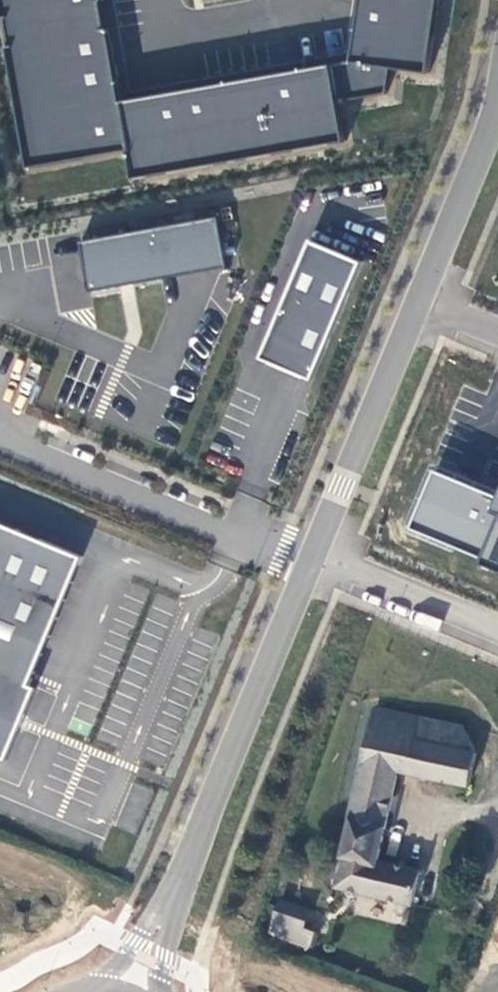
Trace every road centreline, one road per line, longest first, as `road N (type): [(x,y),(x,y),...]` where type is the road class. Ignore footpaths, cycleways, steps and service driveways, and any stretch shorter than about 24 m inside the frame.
road 1 (tertiary): [(497,107),(310,563)]
road 2 (tertiary): [(310,563),(133,991)]
road 3 (unclassified): [(310,563),(497,637)]

